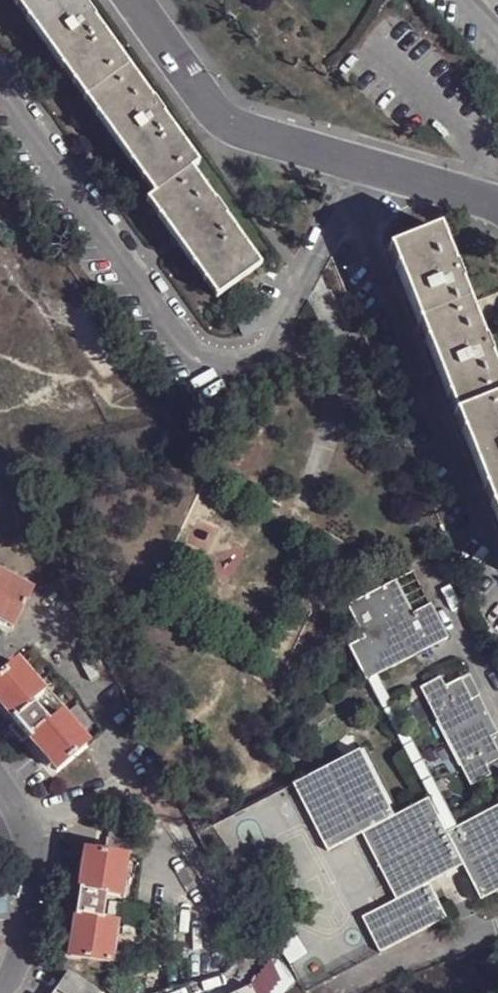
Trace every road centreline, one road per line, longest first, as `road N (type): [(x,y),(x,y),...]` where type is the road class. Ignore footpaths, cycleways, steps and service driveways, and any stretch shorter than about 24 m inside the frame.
road 1 (residential): [(497,205),(233,130),(134,0)]
road 2 (residential): [(3,992),(22,951),(32,875),(24,828),(0,781)]

